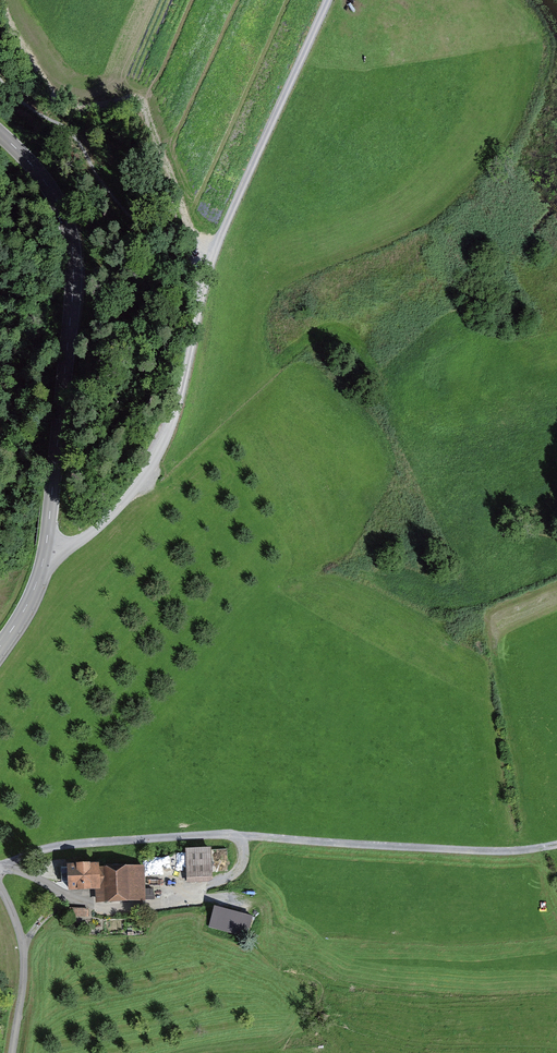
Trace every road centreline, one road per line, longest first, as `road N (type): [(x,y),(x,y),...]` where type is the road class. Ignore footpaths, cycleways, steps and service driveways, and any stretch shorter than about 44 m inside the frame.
road 1 (unclassified): [(46,547),(69,546),(95,531),(153,462),(170,429),(218,246),(330,0)]
road 2 (track): [(0,866),(46,846),(129,837),(235,834),(511,852),(556,845)]
road 3 (tertiary): [(0,133),(41,175),(72,244),(46,547)]

